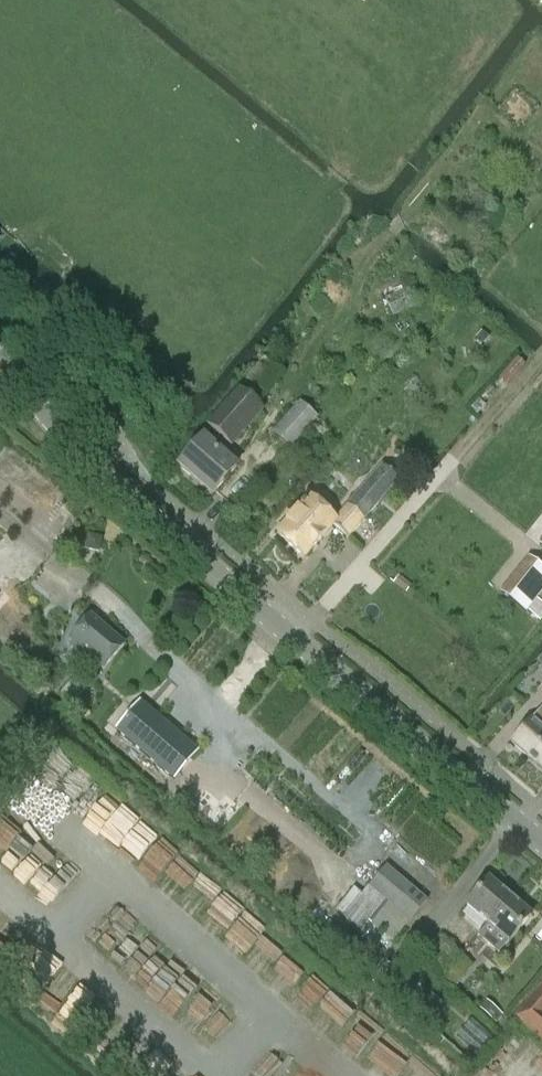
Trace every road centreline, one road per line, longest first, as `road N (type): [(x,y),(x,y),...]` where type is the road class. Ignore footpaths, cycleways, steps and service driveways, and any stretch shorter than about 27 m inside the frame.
road 1 (tertiary): [(541,840),(79,460),(0,361)]

